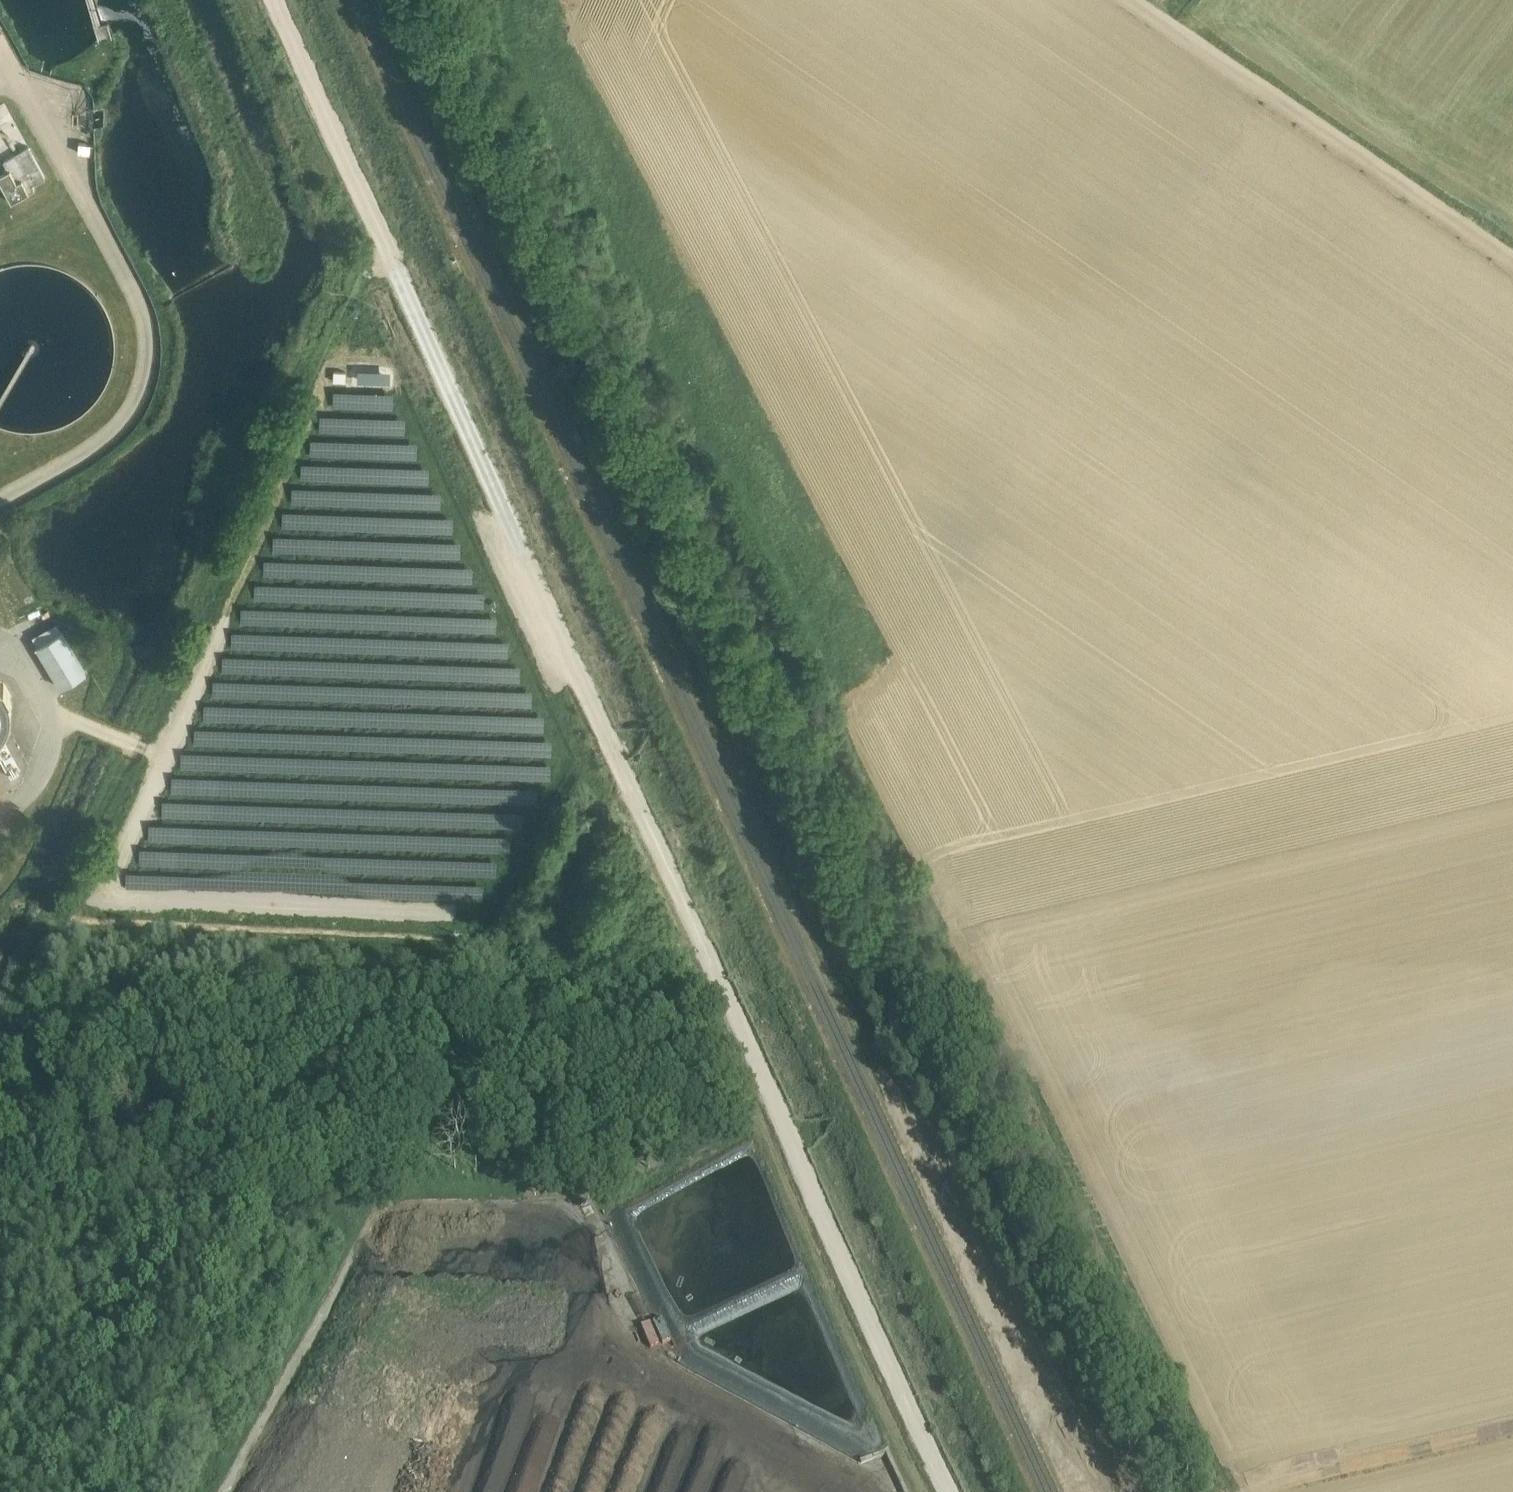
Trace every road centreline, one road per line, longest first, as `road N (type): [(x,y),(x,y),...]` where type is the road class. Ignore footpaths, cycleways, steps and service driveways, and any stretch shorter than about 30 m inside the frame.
road 1 (track): [(952,1491),(271,0)]
road 2 (track): [(1512,253),(1137,0)]

